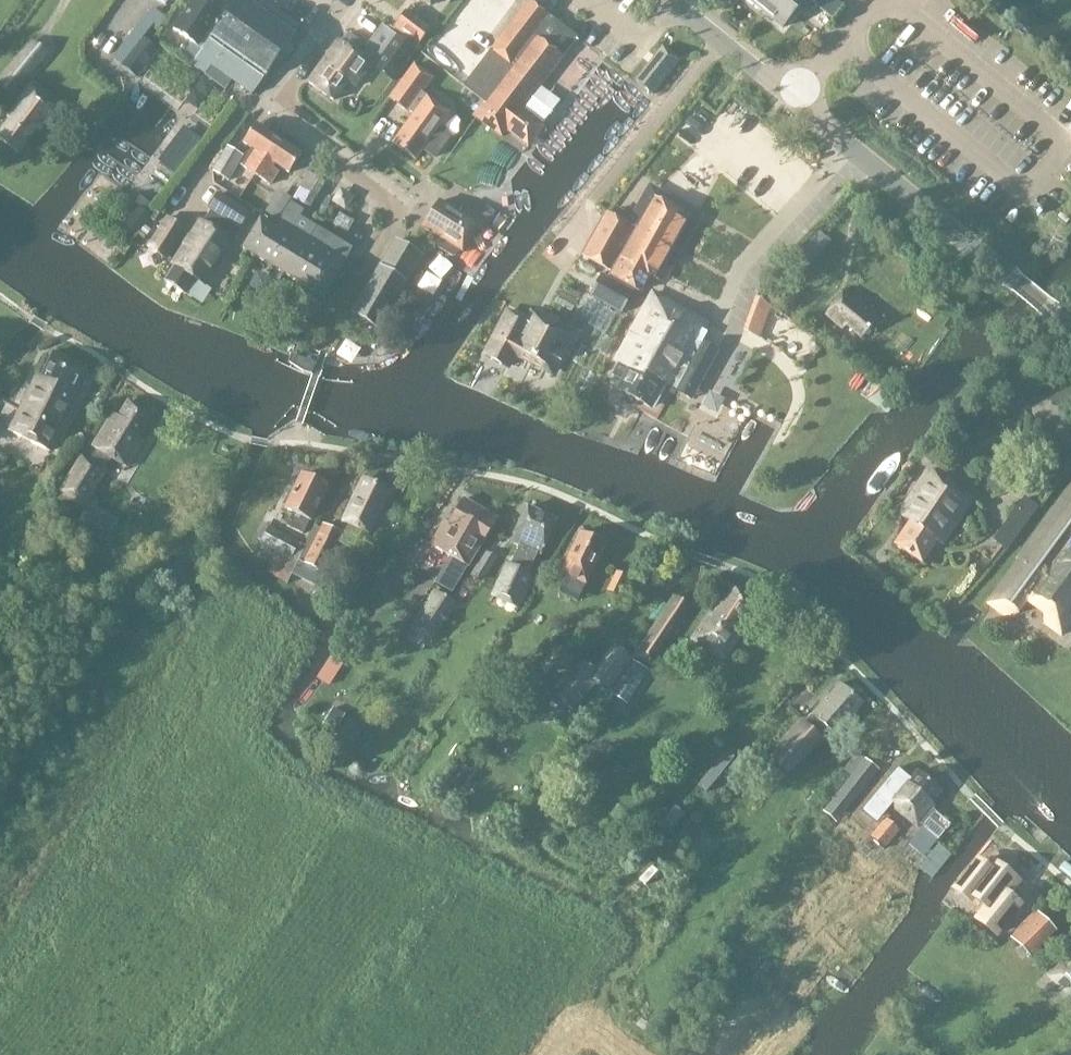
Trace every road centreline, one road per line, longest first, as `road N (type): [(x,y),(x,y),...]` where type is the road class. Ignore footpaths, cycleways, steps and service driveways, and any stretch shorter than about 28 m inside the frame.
road 1 (tertiary): [(1070,328),(793,101)]
road 2 (unclassified): [(404,203),(278,103),(345,0)]
road 3 (tertiary): [(793,101),(665,0)]
road 4 (residential): [(793,101),(877,0)]

